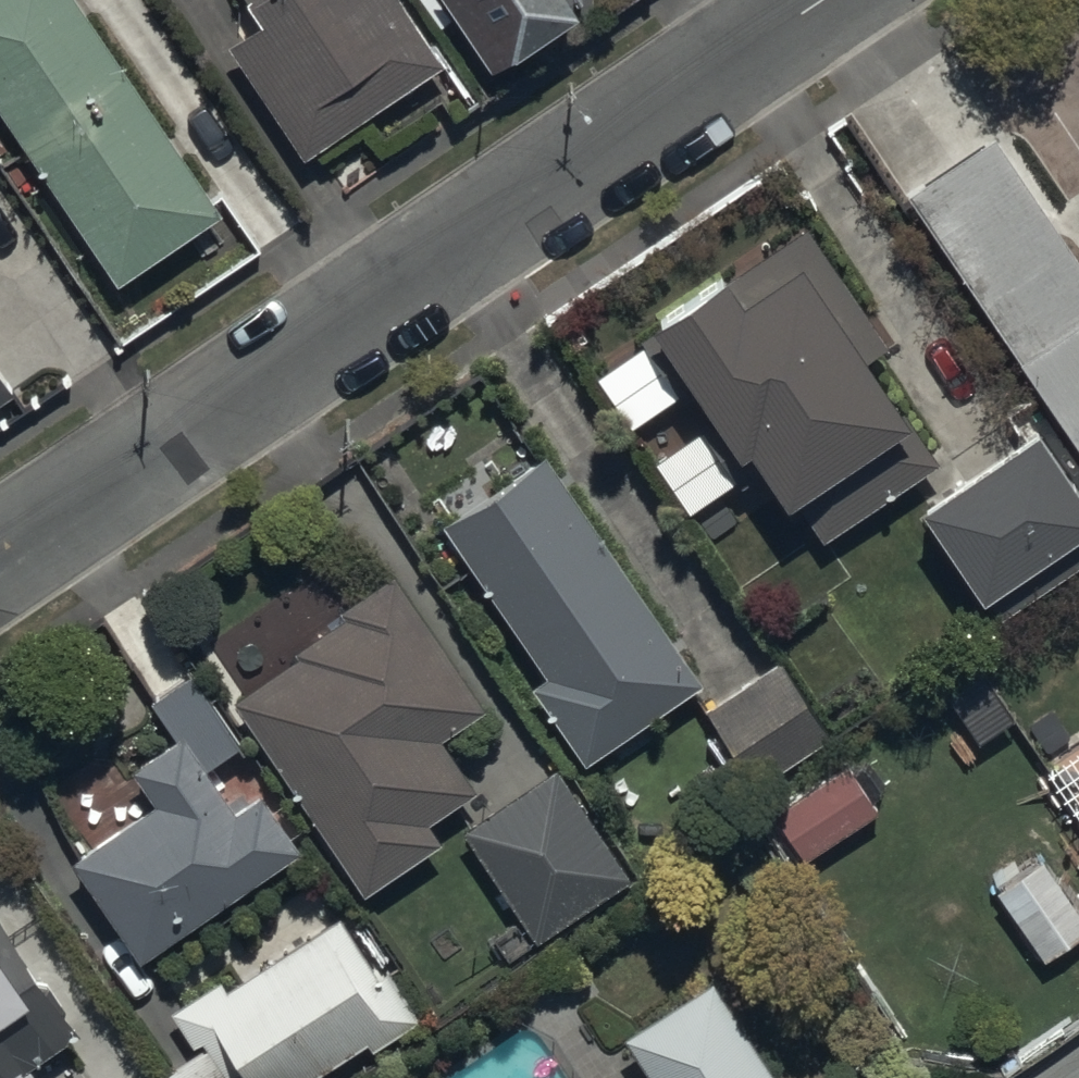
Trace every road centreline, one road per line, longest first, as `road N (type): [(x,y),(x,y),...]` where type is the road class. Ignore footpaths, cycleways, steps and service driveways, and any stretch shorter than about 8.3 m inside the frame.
road 1 (residential): [(0,559),(823,0)]

